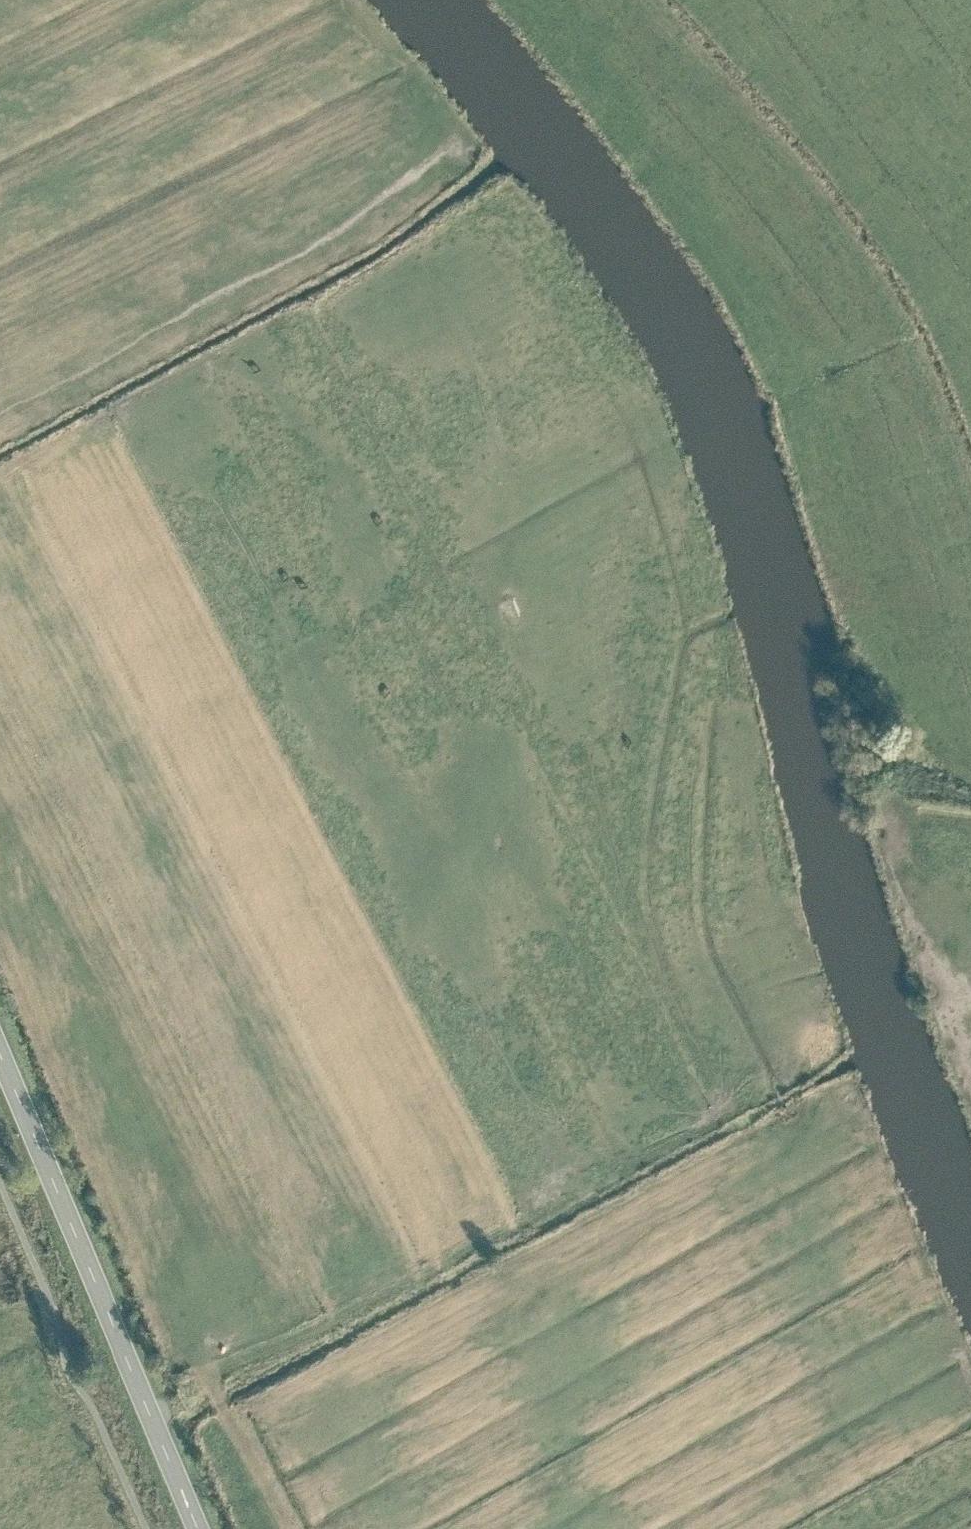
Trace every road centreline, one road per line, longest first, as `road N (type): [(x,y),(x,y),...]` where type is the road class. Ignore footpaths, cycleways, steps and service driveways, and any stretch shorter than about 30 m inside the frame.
road 1 (tertiary): [(203,1528),(0,1049)]

